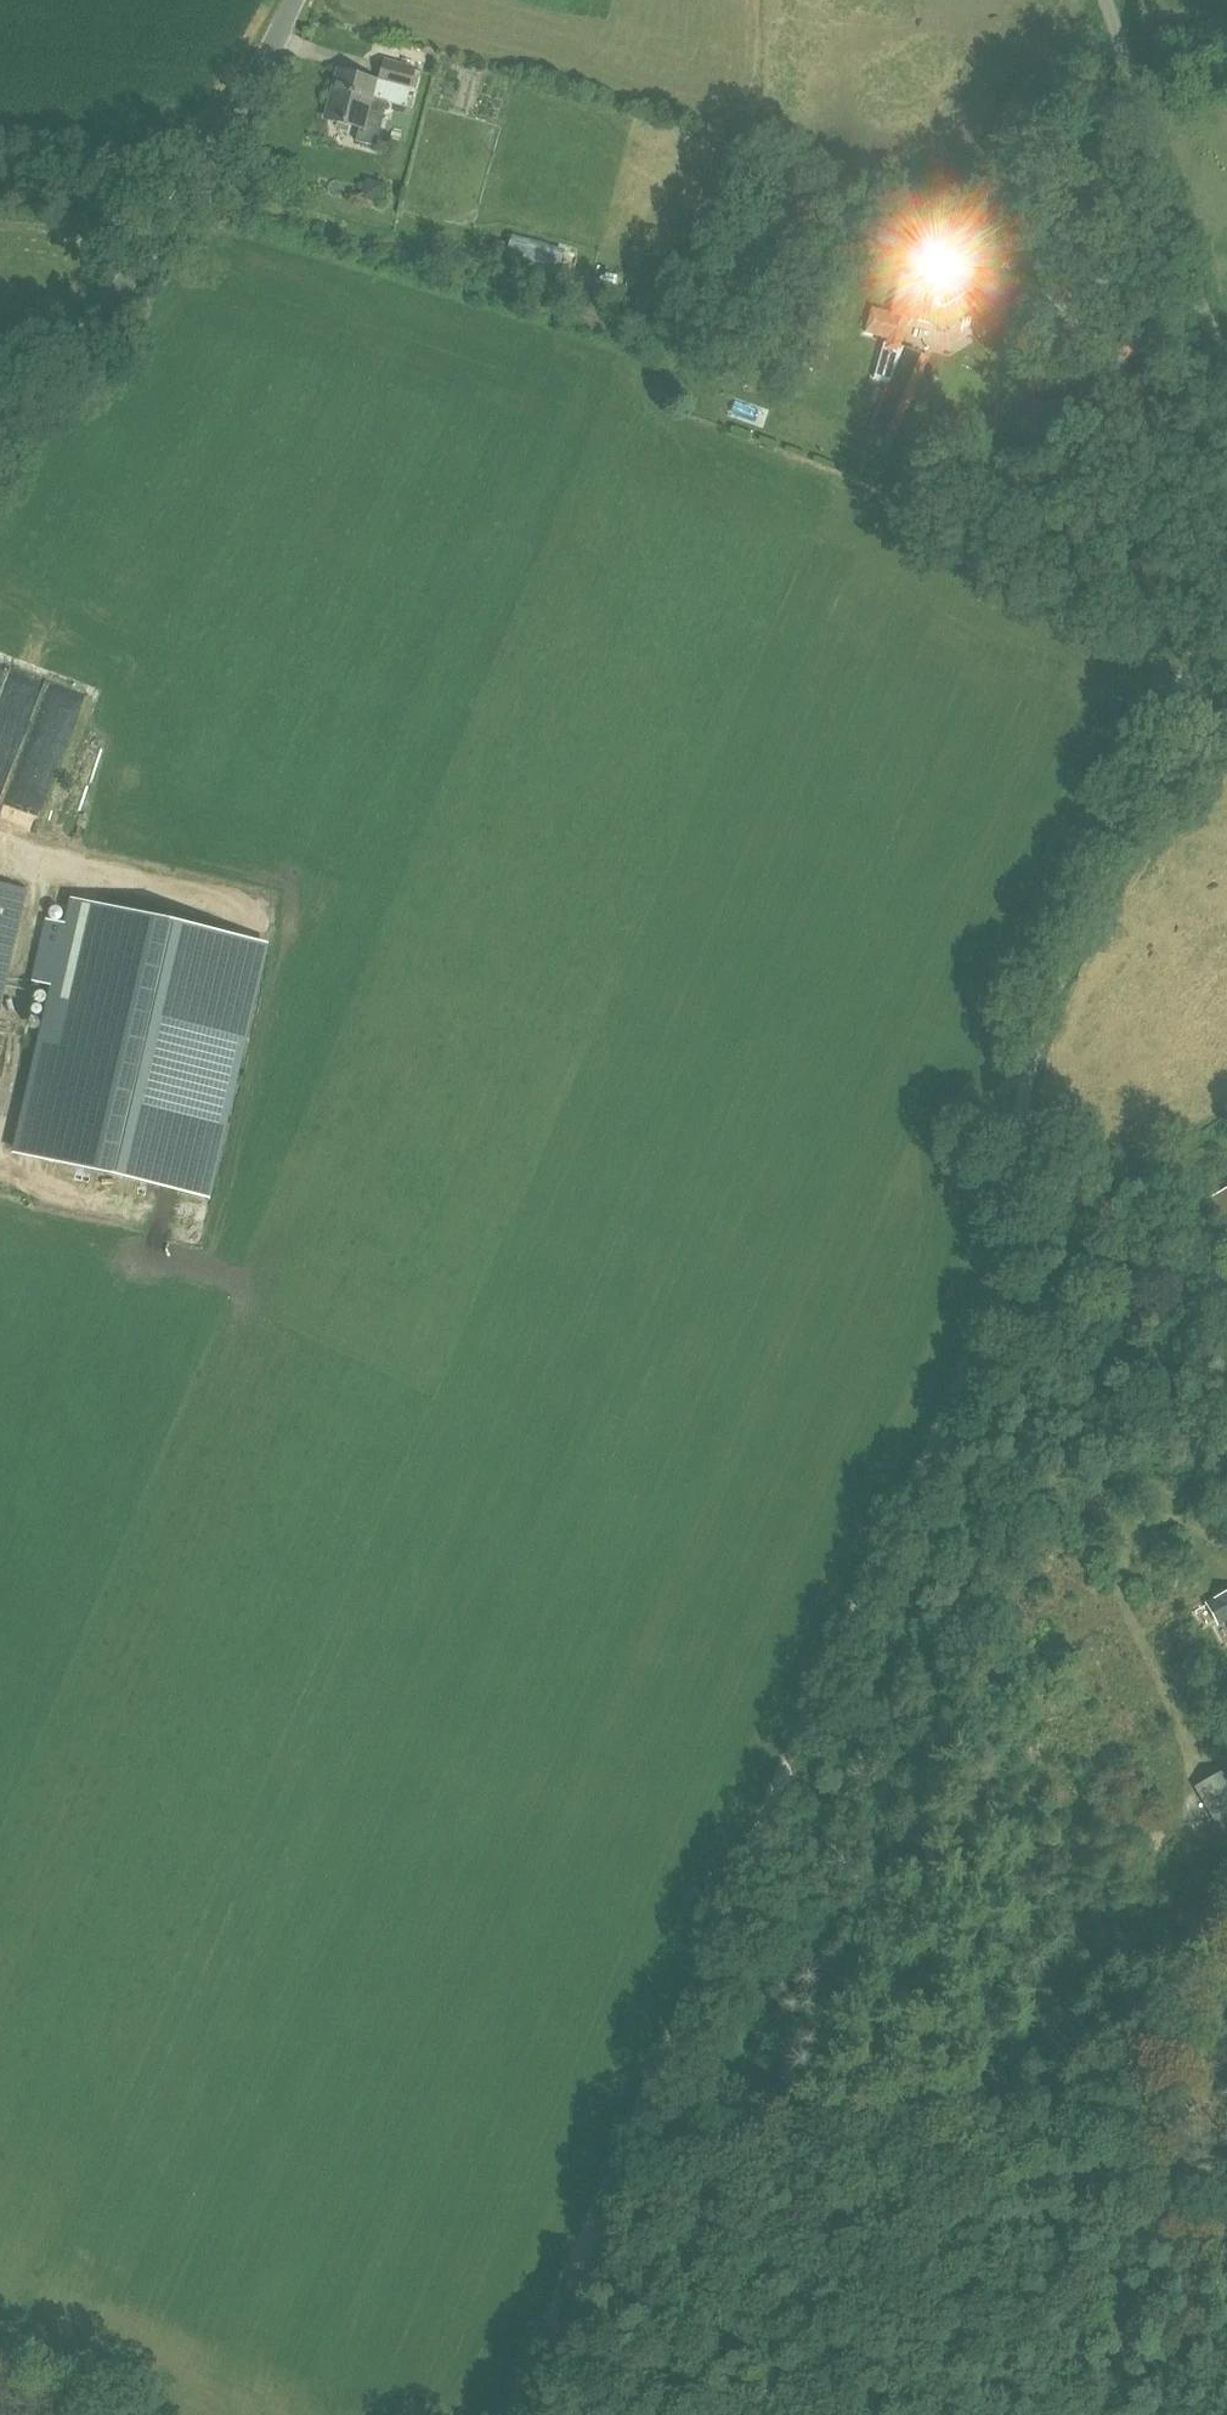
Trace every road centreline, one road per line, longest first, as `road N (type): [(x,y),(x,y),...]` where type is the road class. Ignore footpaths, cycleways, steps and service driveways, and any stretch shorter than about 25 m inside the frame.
road 1 (track): [(520,2414),(582,2247),(862,1593),(971,1371),(1000,1257),(1018,1129)]
road 2 (unclassified): [(0,464),(176,211),(295,0)]
road 3 (unclassified): [(1018,1129),(1056,987),(1226,668)]
road 4 (unclassified): [(1226,371),(1180,256),(1105,0)]

